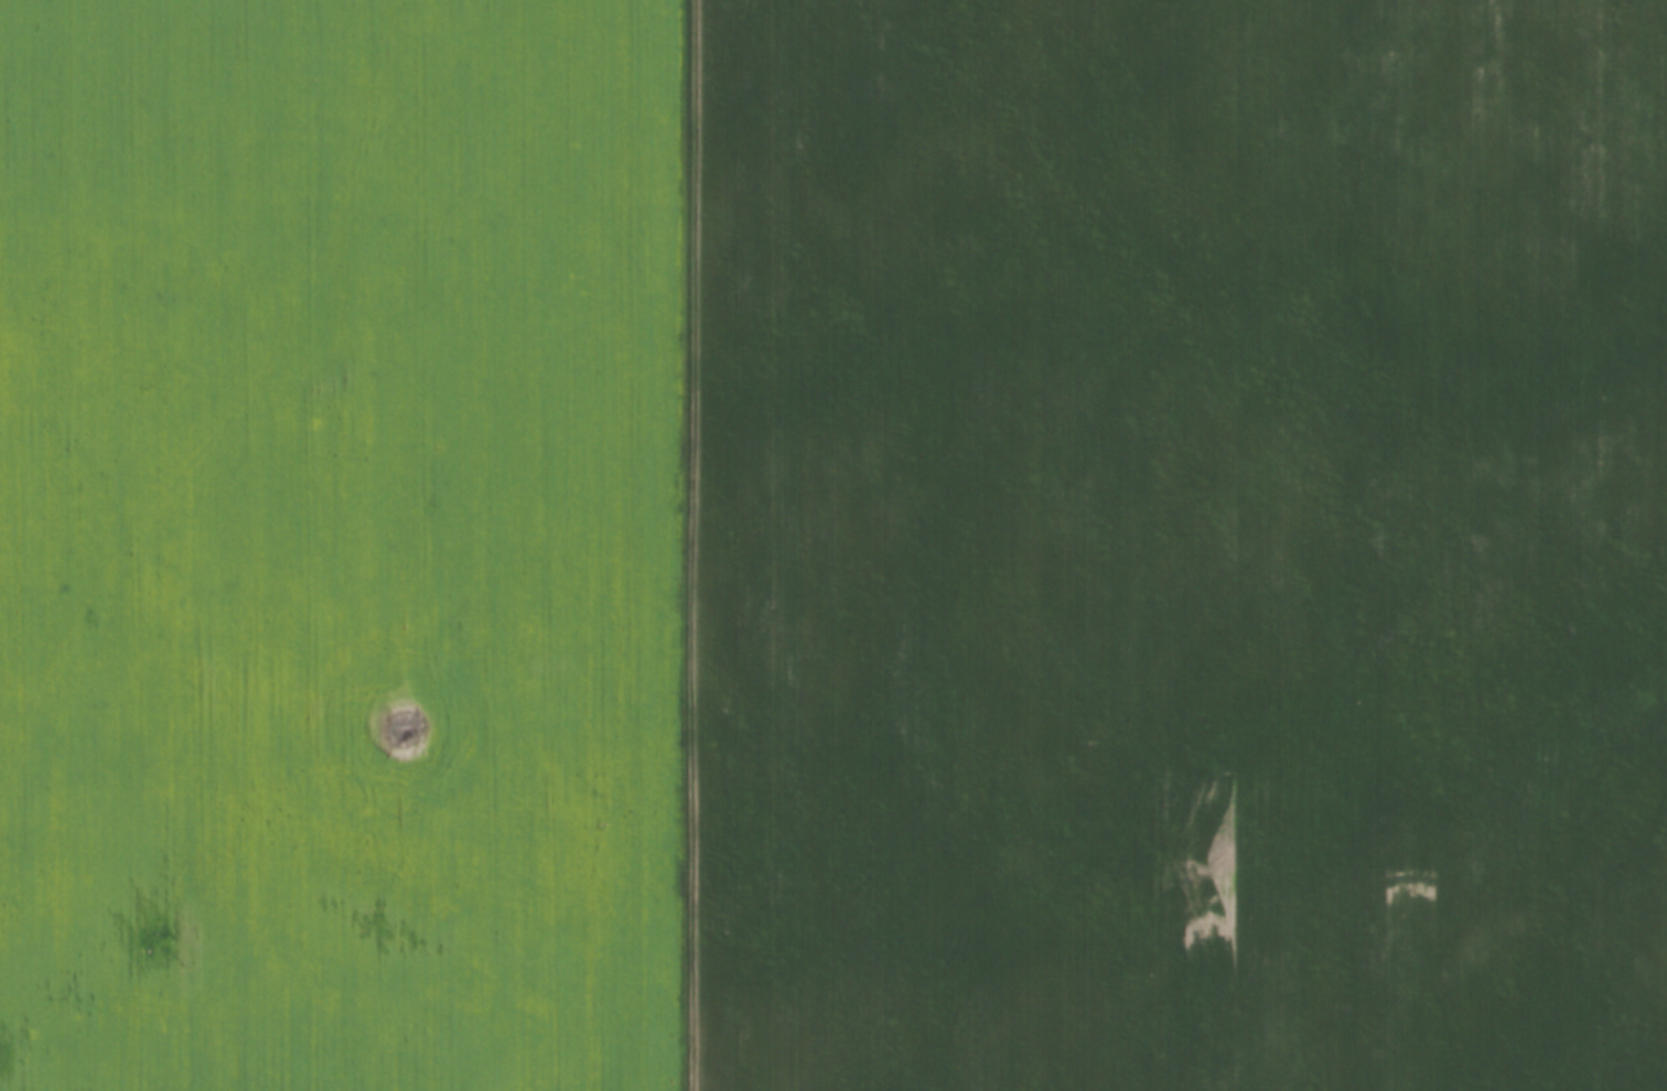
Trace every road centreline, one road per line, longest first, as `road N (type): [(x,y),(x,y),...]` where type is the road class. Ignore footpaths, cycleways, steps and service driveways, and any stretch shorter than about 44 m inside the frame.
road 1 (track): [(680,1090),(686,0)]

